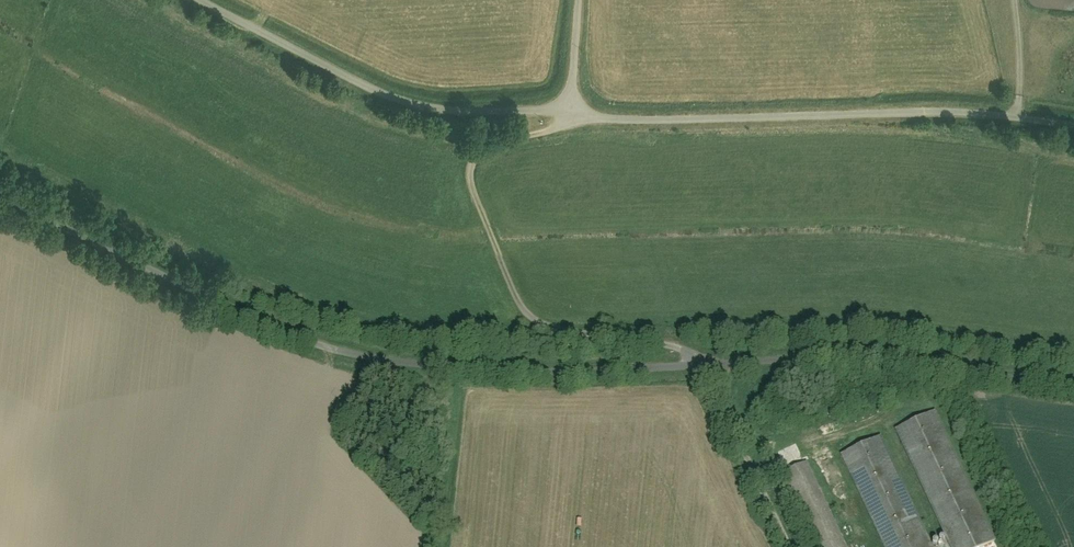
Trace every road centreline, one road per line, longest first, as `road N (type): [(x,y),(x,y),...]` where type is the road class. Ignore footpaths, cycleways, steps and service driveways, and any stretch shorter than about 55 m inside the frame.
road 1 (unclassified): [(1073,126),(952,113),(668,123),(444,109),(385,95),(205,0)]
road 2 (unclassified): [(702,365),(529,371),(361,354),(288,334),(167,278),(0,183)]
road 3 (track): [(702,365),(693,355),(520,308),(470,183),(471,164),(495,144),(570,123),(571,112)]
road 4 (unclassified): [(1073,383),(913,358),(702,365)]
road 5 (unclassified): [(702,365),(790,546)]

